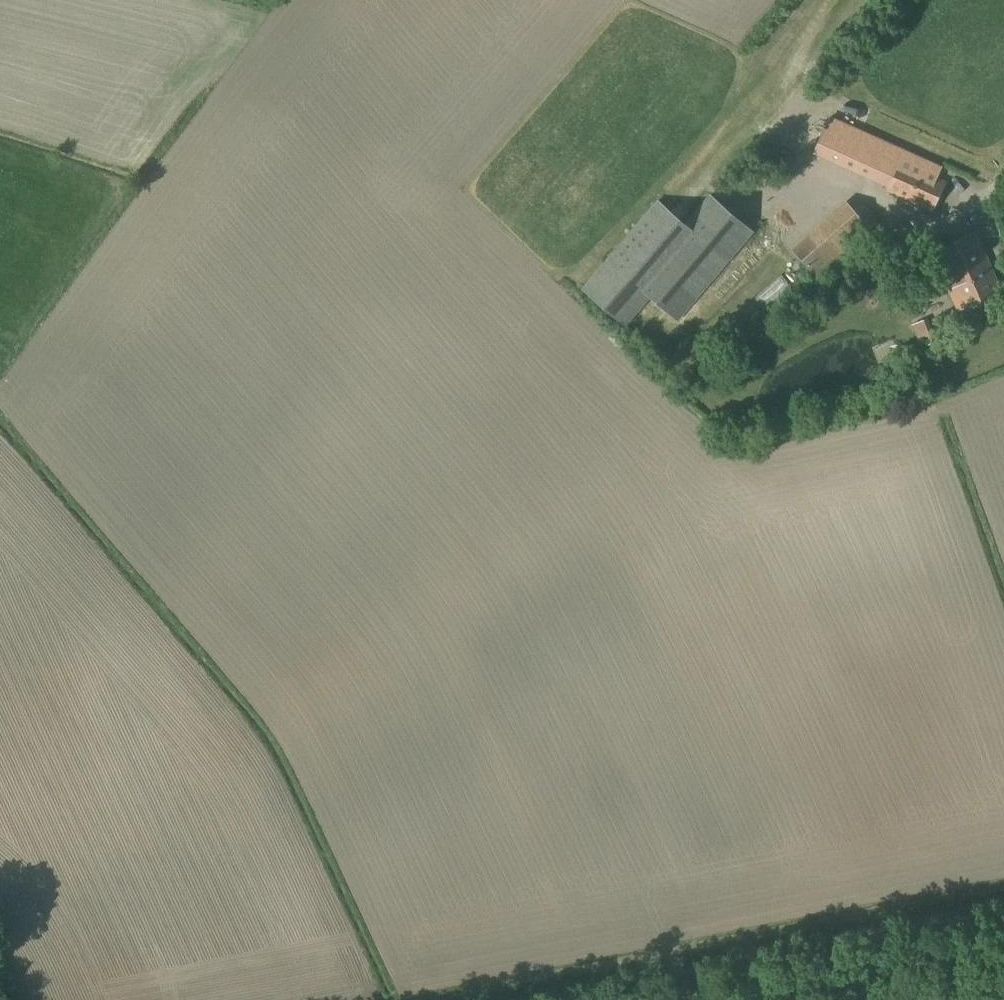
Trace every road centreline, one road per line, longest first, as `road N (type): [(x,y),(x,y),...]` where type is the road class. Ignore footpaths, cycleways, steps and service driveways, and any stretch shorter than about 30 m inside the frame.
road 1 (secondary): [(705,999),(1003,941)]

